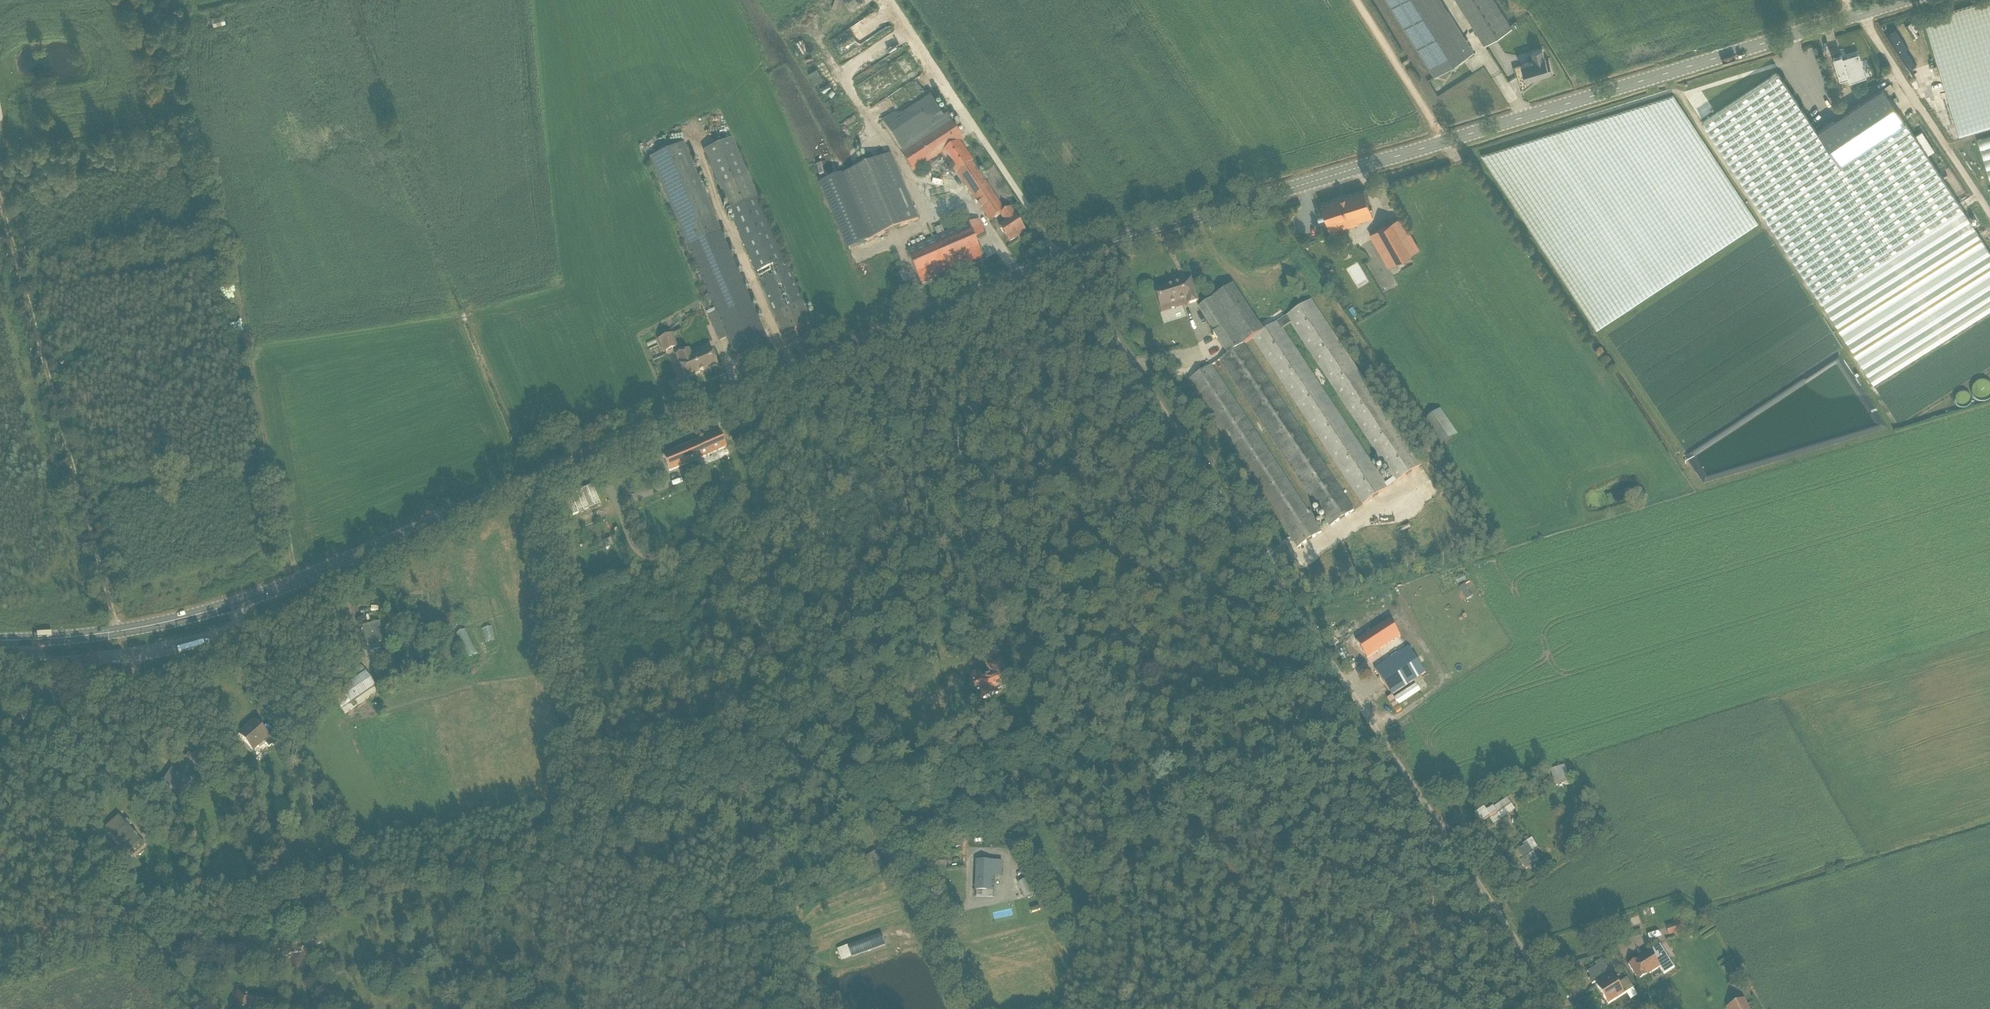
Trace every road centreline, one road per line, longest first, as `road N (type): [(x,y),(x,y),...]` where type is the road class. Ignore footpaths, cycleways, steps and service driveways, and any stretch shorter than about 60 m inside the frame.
road 1 (secondary): [(1061,258),(274,592),(121,631)]
road 2 (secondary): [(1900,0),(1061,258)]
road 3 (unclassified): [(1471,873),(1061,258)]
road 4 (unclassified): [(121,631),(0,193)]
road 5 (track): [(0,186),(190,147),(137,0)]
road 6 (track): [(1061,258),(890,0)]
road 7 (track): [(20,753),(188,1008)]
road 8 (track): [(1859,12),(1989,210)]
road 9 (track): [(0,764),(127,697),(130,658)]
road 10 (track): [(1471,873),(1562,1008)]
road 11 (track): [(130,658),(232,631),(240,603)]
road 12 (secondary): [(121,631),(0,641)]
road 13 (track): [(18,642),(48,665),(130,658)]

